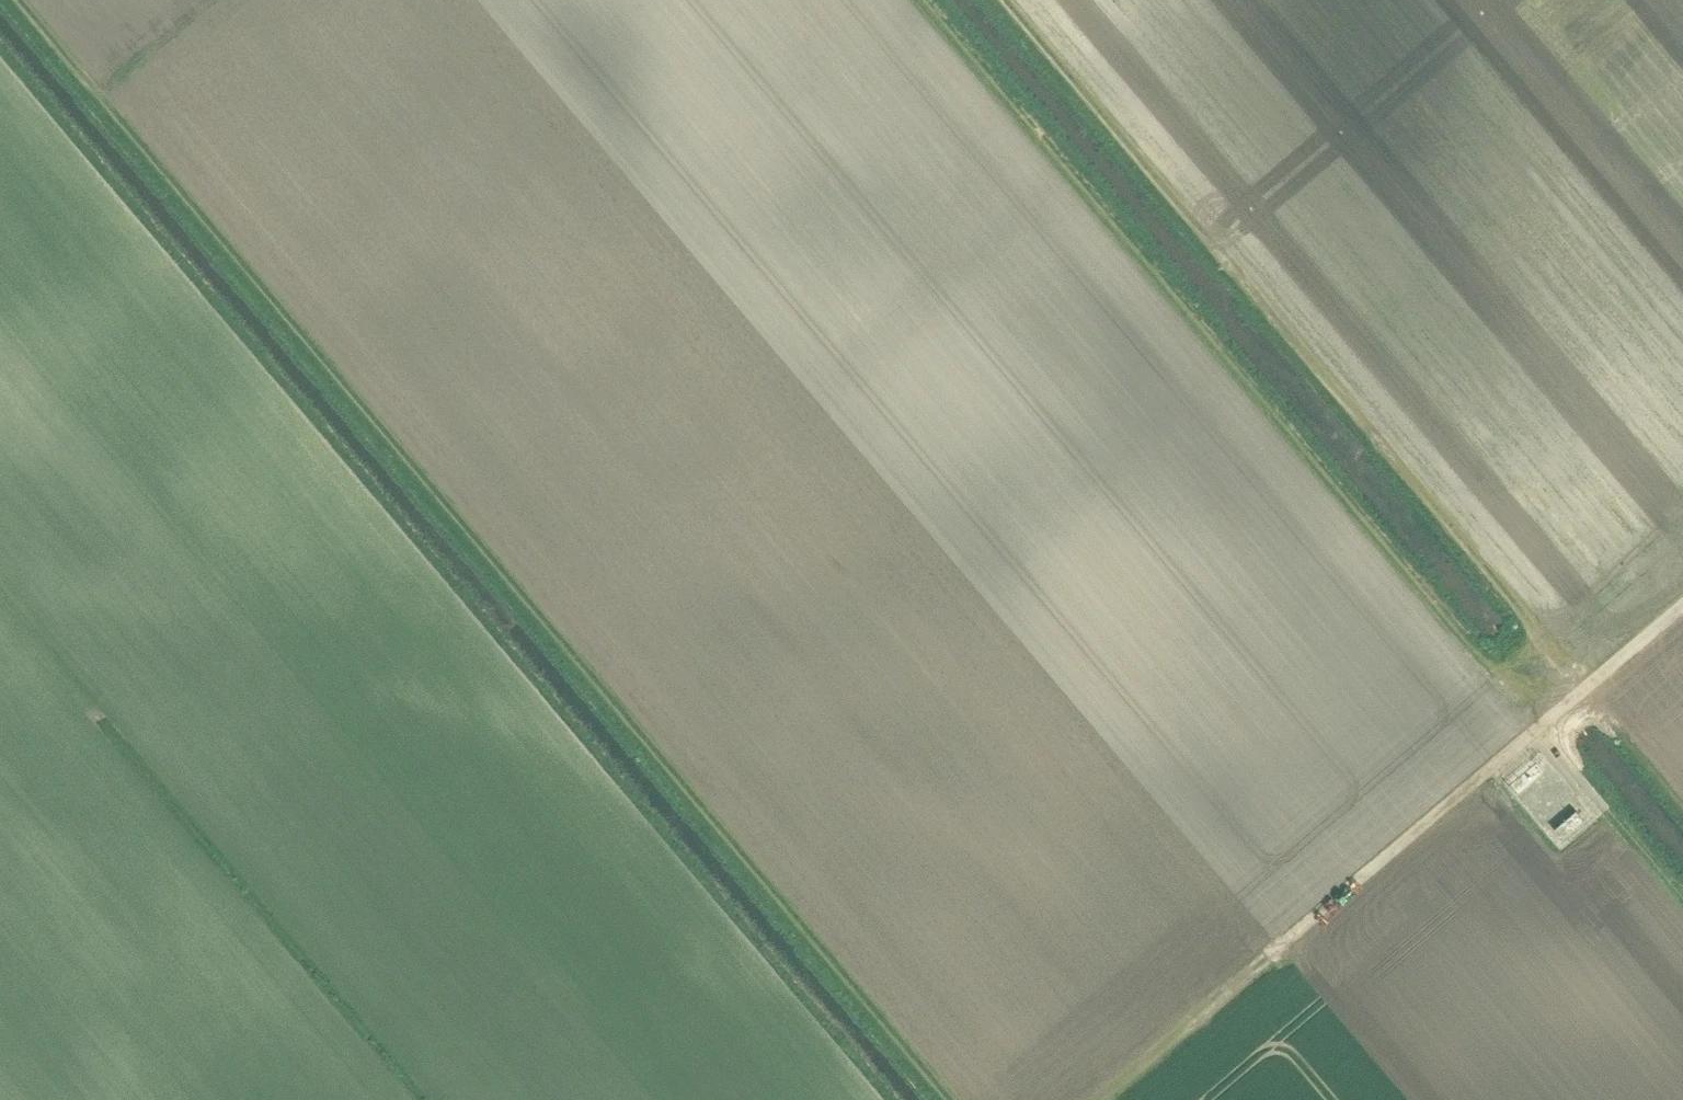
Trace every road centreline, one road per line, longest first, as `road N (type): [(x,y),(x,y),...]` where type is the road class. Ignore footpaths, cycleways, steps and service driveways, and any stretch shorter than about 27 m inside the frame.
road 1 (track): [(1269,956),(1682,604)]

